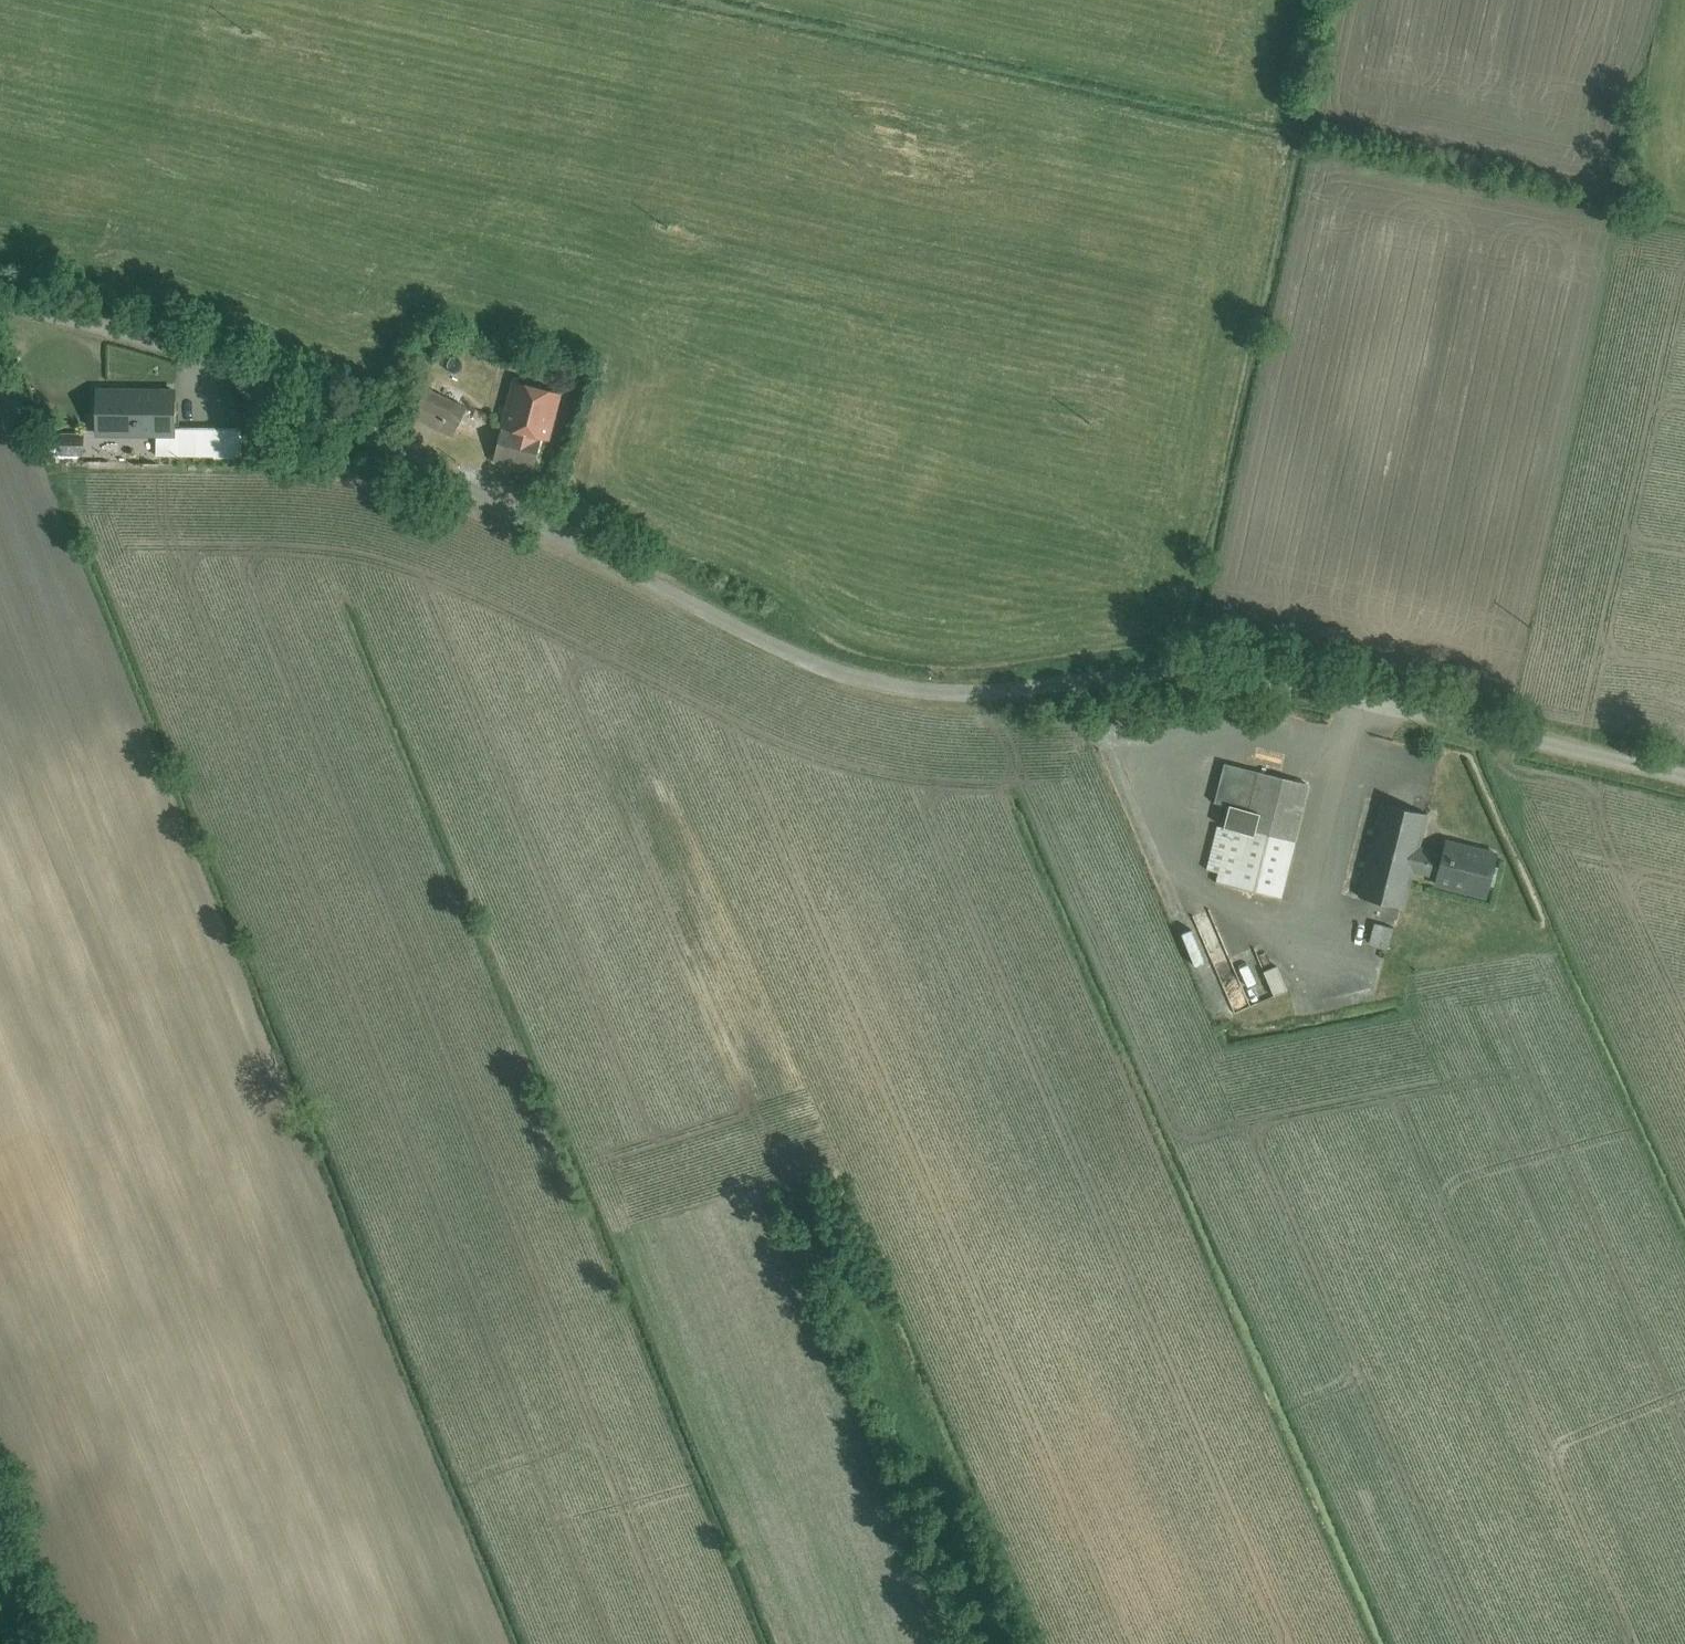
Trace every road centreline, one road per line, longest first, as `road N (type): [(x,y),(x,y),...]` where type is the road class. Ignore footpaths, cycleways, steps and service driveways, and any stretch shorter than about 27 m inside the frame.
road 1 (residential): [(0,306),(74,322),(258,388),(536,534),(844,675),(964,696),(1205,661),(1684,777)]

